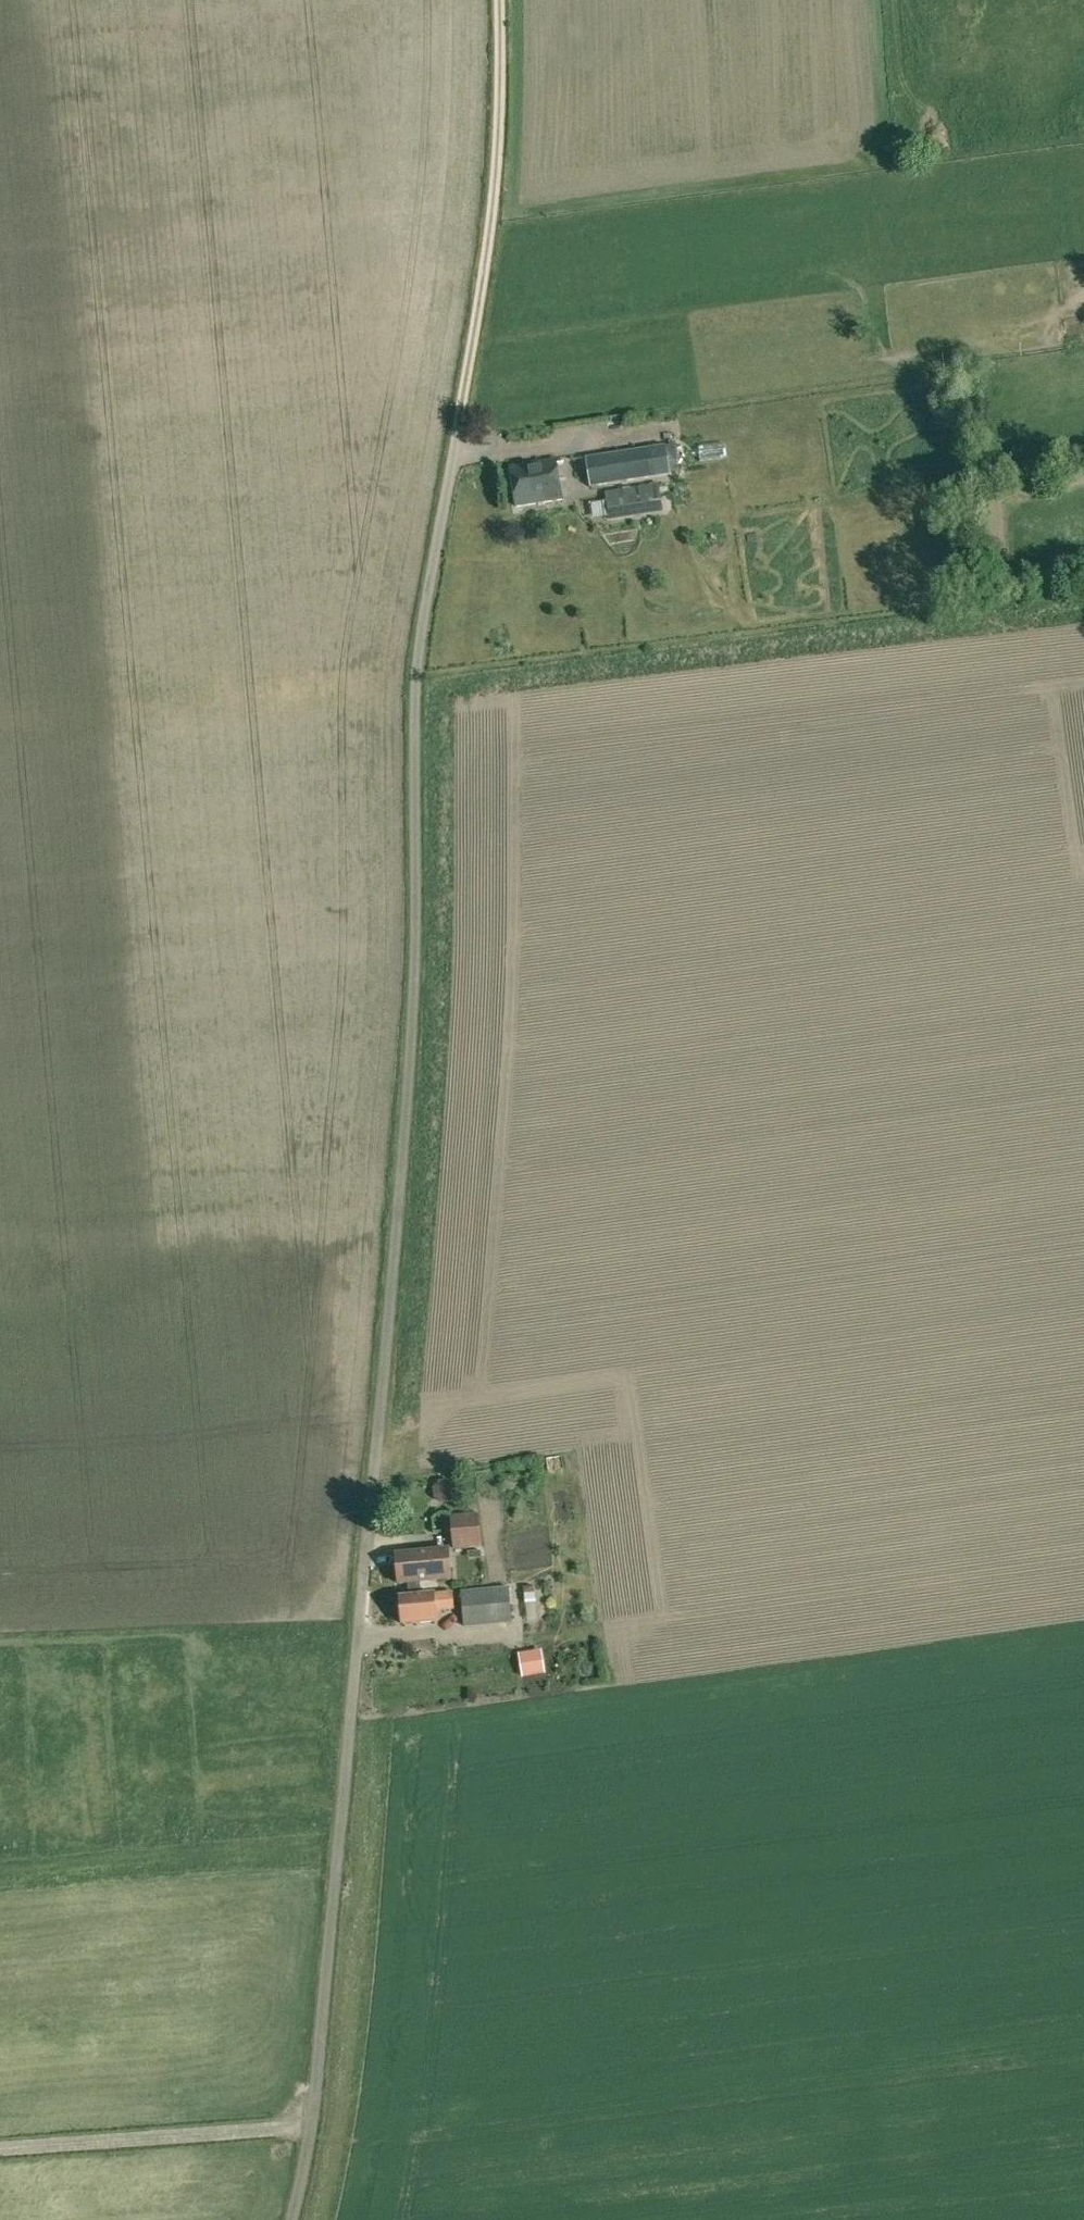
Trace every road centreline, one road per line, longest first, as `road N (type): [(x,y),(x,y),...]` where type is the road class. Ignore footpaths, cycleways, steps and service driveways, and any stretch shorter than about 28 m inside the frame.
road 1 (track): [(290,2219),(316,2067),(405,1126),(414,688),(493,196),(499,0)]

